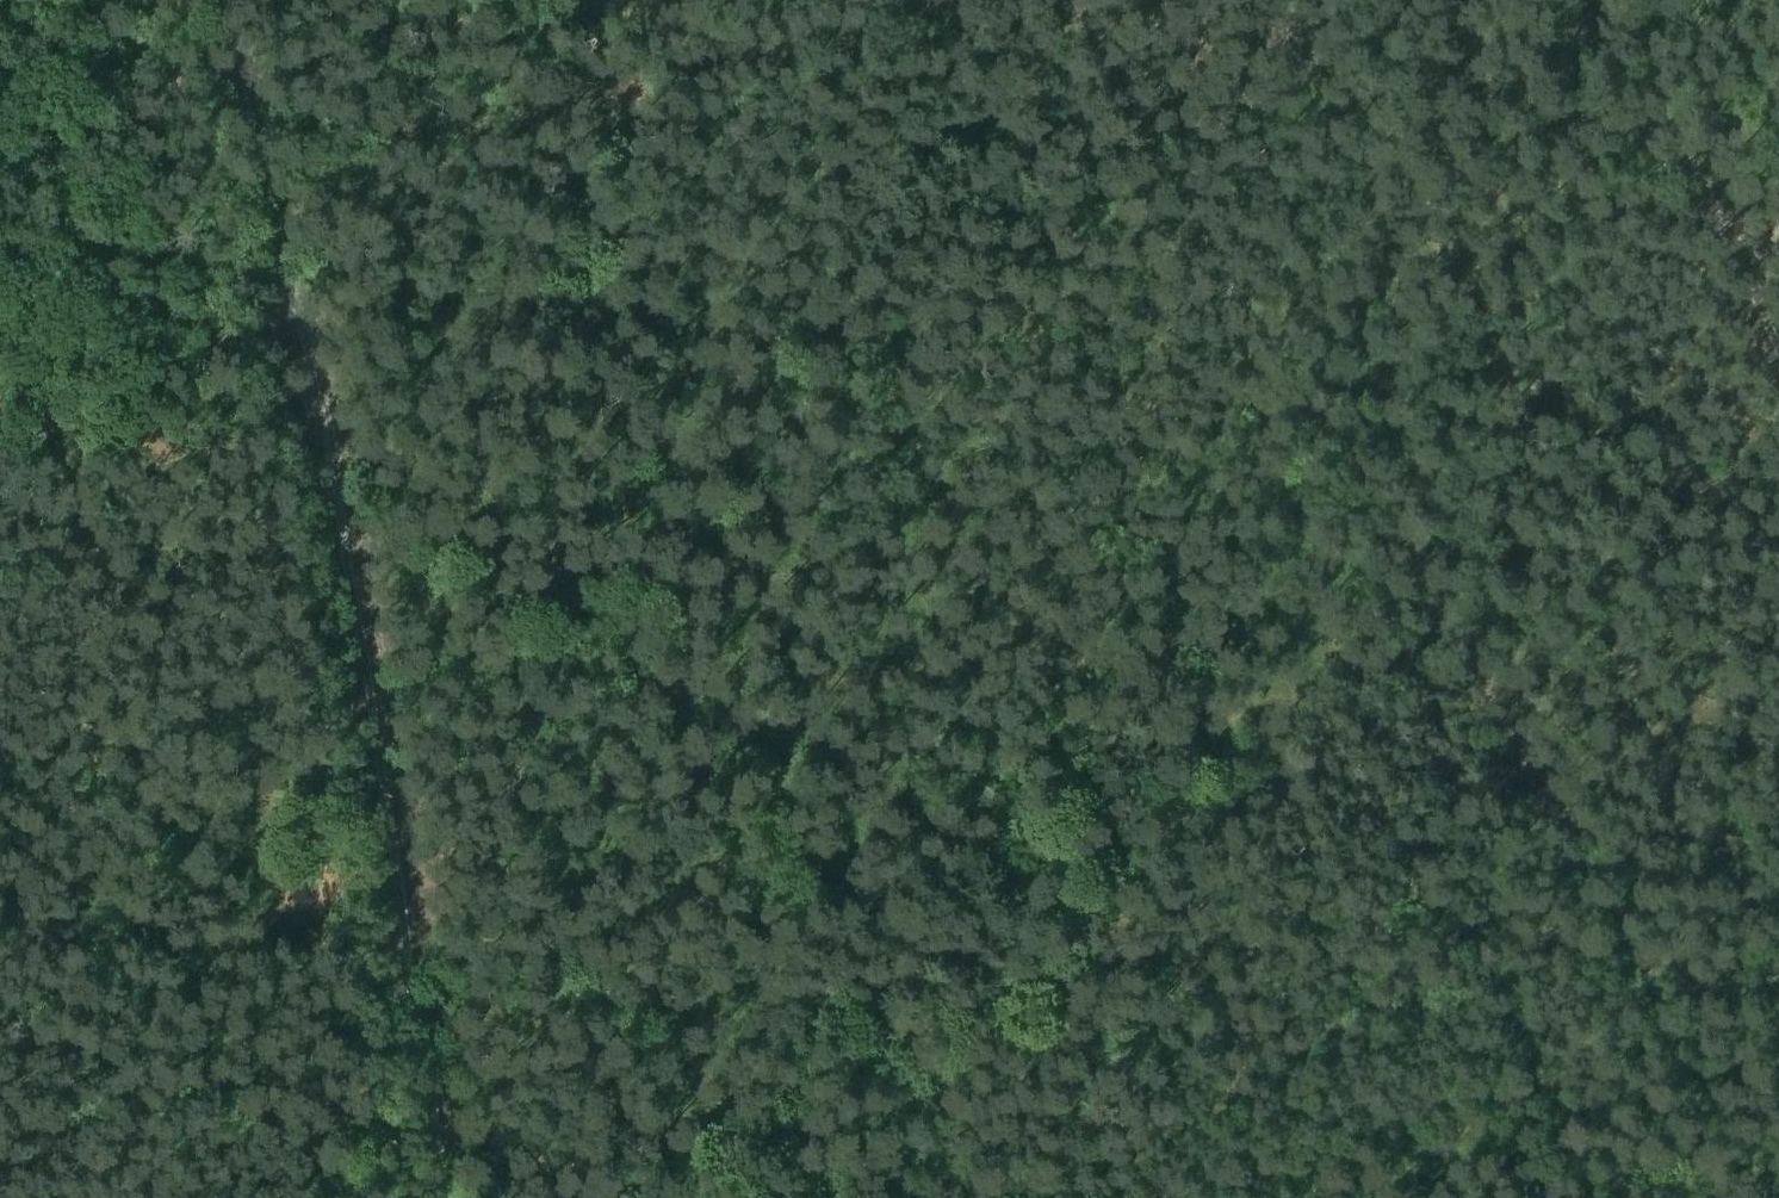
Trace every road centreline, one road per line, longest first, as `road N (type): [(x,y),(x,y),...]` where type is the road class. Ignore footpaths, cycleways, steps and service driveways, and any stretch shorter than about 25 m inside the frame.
road 1 (track): [(438,1197),(413,1057),(394,831),(279,315),(170,0)]
road 2 (track): [(1778,177),(1755,227),(1750,317),(1778,375)]

